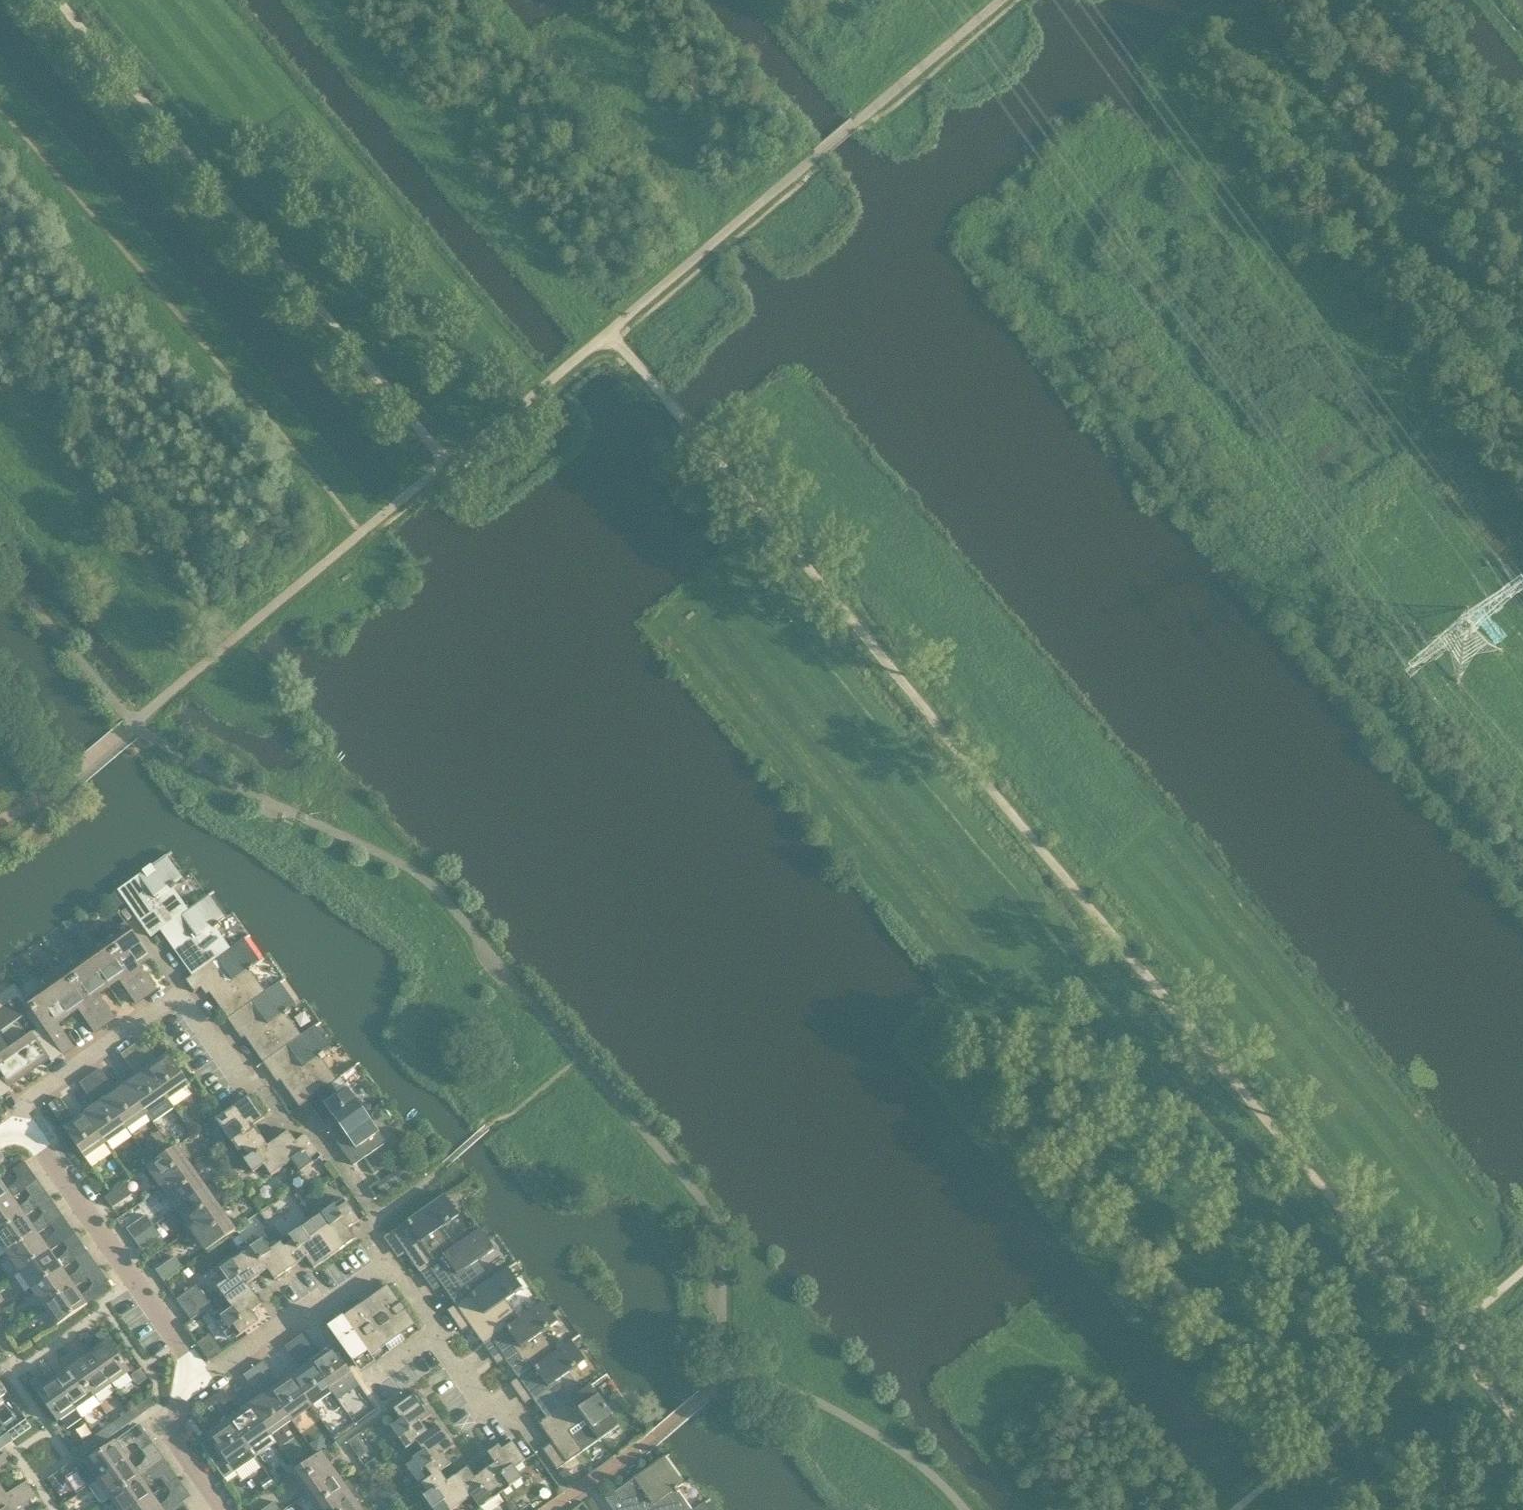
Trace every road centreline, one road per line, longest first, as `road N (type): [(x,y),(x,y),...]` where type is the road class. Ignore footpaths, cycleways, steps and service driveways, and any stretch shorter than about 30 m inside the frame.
road 1 (residential): [(23,1123),(30,1100),(179,996),(241,1081)]
road 2 (residential): [(194,1382),(135,1280),(23,1123)]
road 3 (residential): [(194,1382),(389,1265),(439,1326)]
road 4 (residential): [(439,1326),(491,1410),(515,1420),(535,1447)]
road 5 (residential): [(222,1509),(178,1448),(180,1399),(194,1382)]

